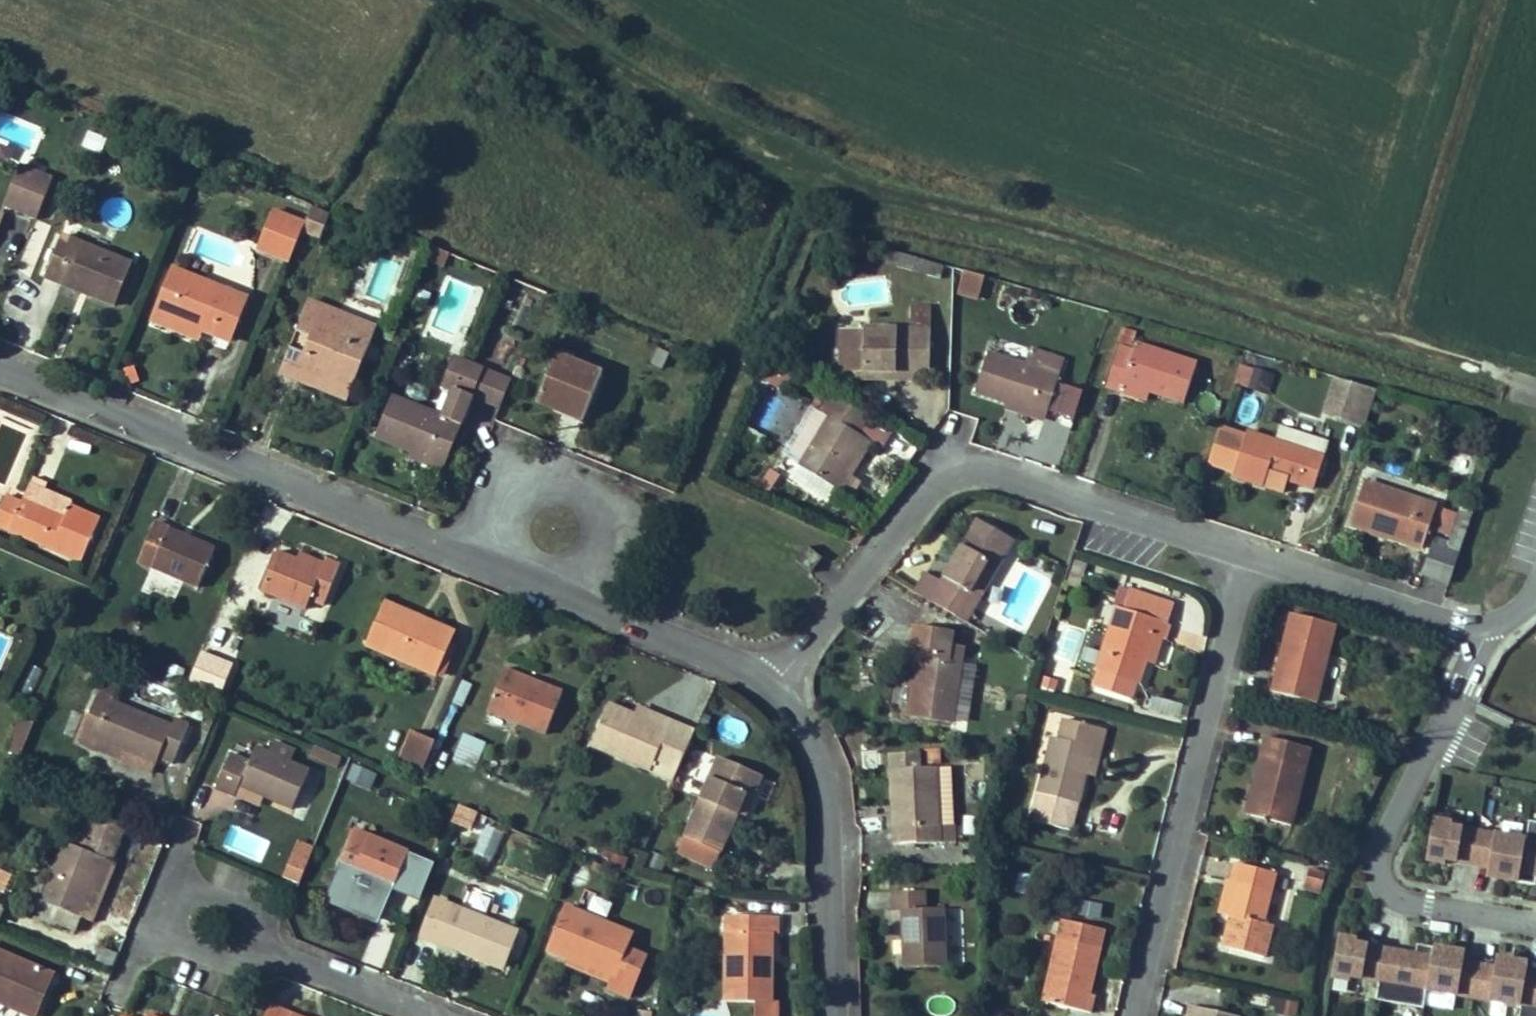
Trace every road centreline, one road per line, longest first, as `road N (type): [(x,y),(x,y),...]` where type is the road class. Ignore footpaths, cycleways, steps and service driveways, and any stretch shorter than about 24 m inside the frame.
road 1 (track): [(1535,391),(645,65),(547,0)]
road 2 (residential): [(0,367),(763,674)]
road 3 (residential): [(1248,553),(945,451),(763,674)]
road 4 (residential): [(1126,1015),(1248,553)]
road 5 (residential): [(1486,629),(1370,886),(1535,921)]
road 6 (residential): [(763,674),(811,747),(822,1015)]
road 7 (track): [(1381,336),(1482,0)]
road 8 (residential): [(148,900),(442,1015)]
road 9 (residential): [(1486,629),(1248,553)]

